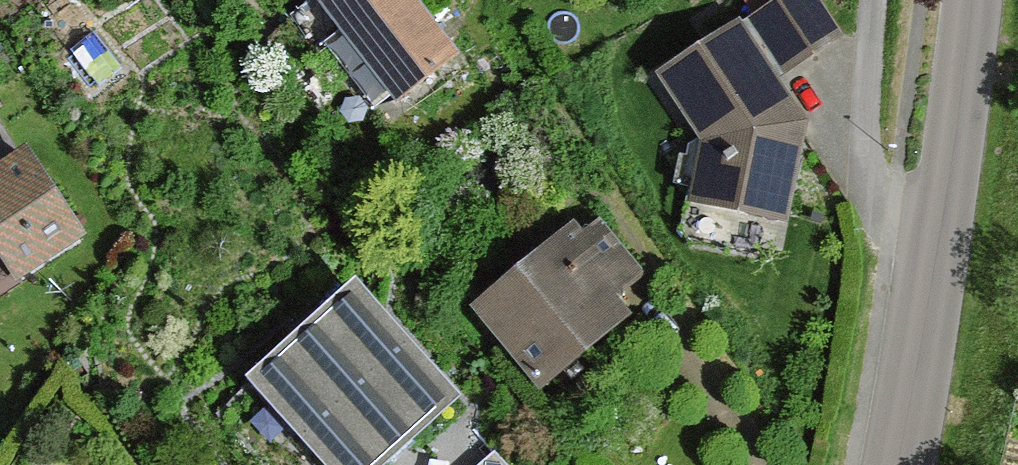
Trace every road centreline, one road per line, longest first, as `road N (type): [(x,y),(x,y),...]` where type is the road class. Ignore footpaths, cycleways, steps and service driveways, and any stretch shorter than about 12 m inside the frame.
road 1 (residential): [(872,0),(865,158),(871,186),(939,251)]
road 2 (primary): [(939,251),(969,0)]
road 3 (primary): [(898,464),(939,251)]

